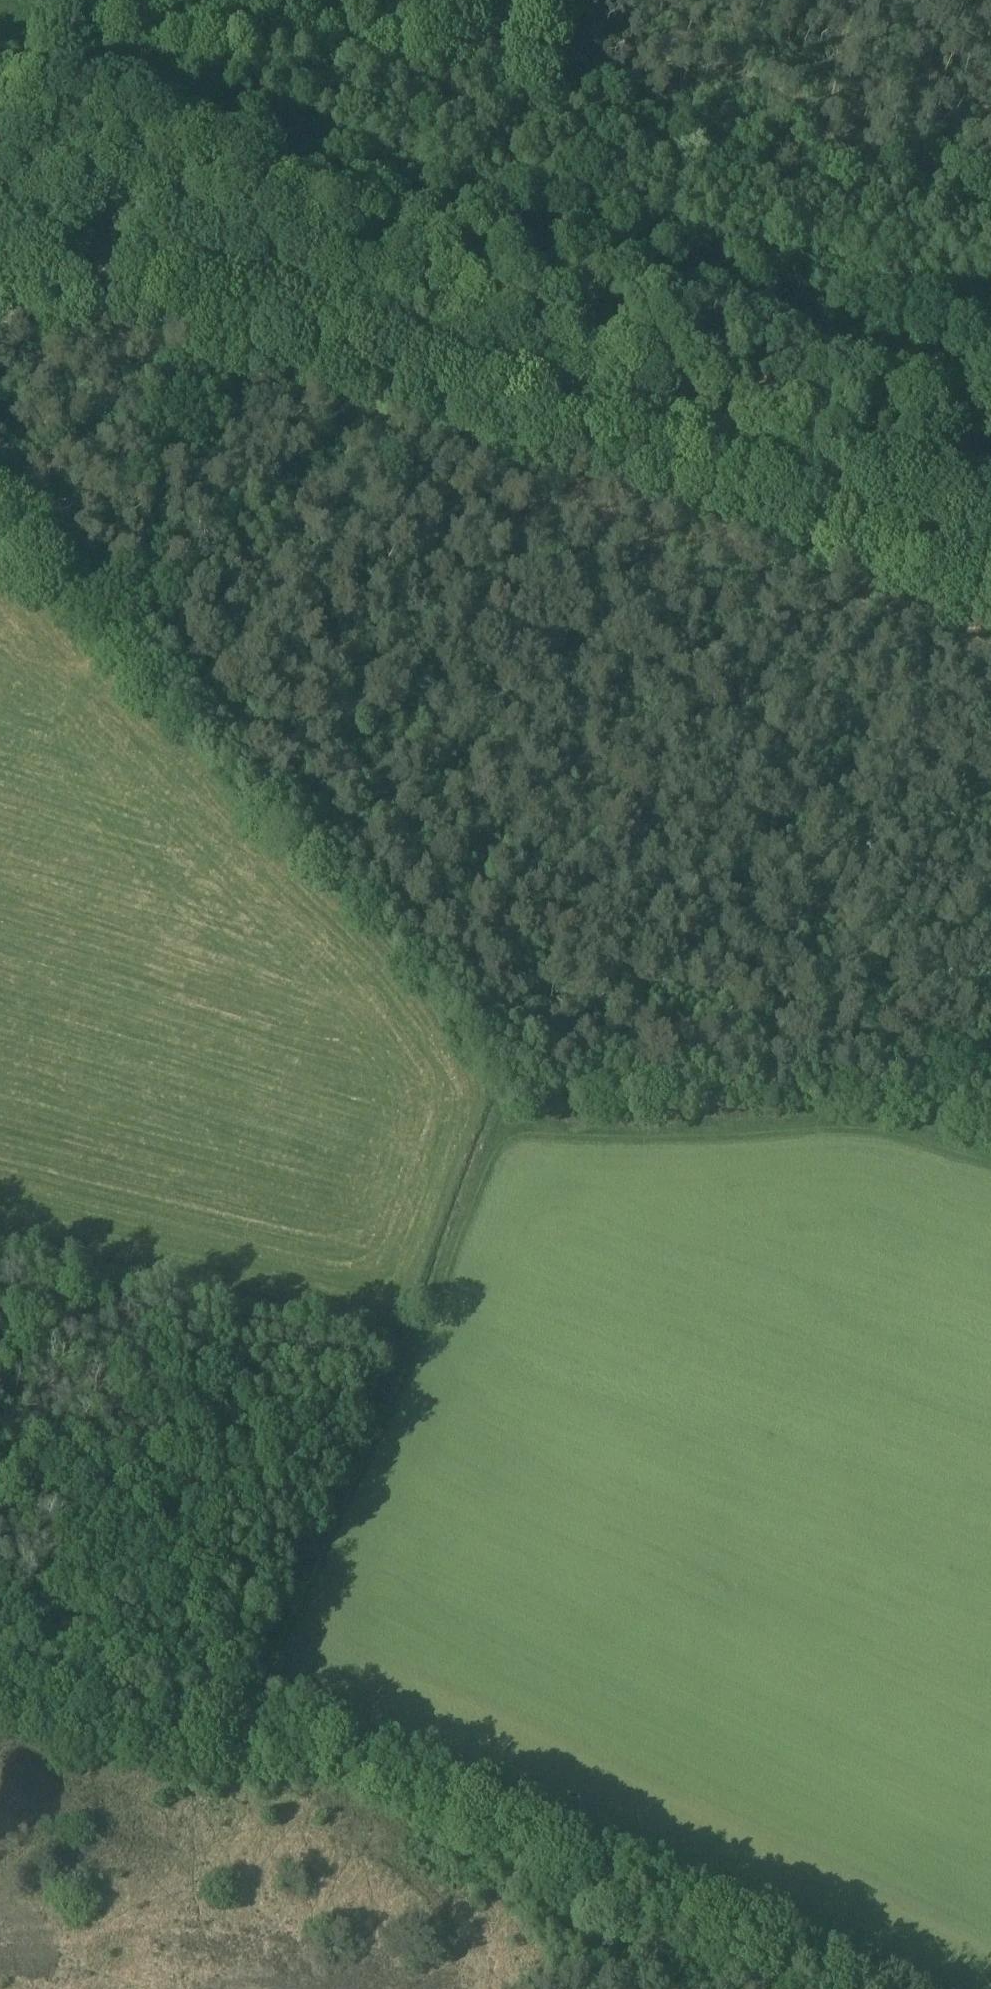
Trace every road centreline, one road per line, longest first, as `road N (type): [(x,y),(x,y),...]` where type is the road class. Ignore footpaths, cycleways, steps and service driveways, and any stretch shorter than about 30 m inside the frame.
road 1 (track): [(0,252),(235,299),(654,434),(990,559)]

